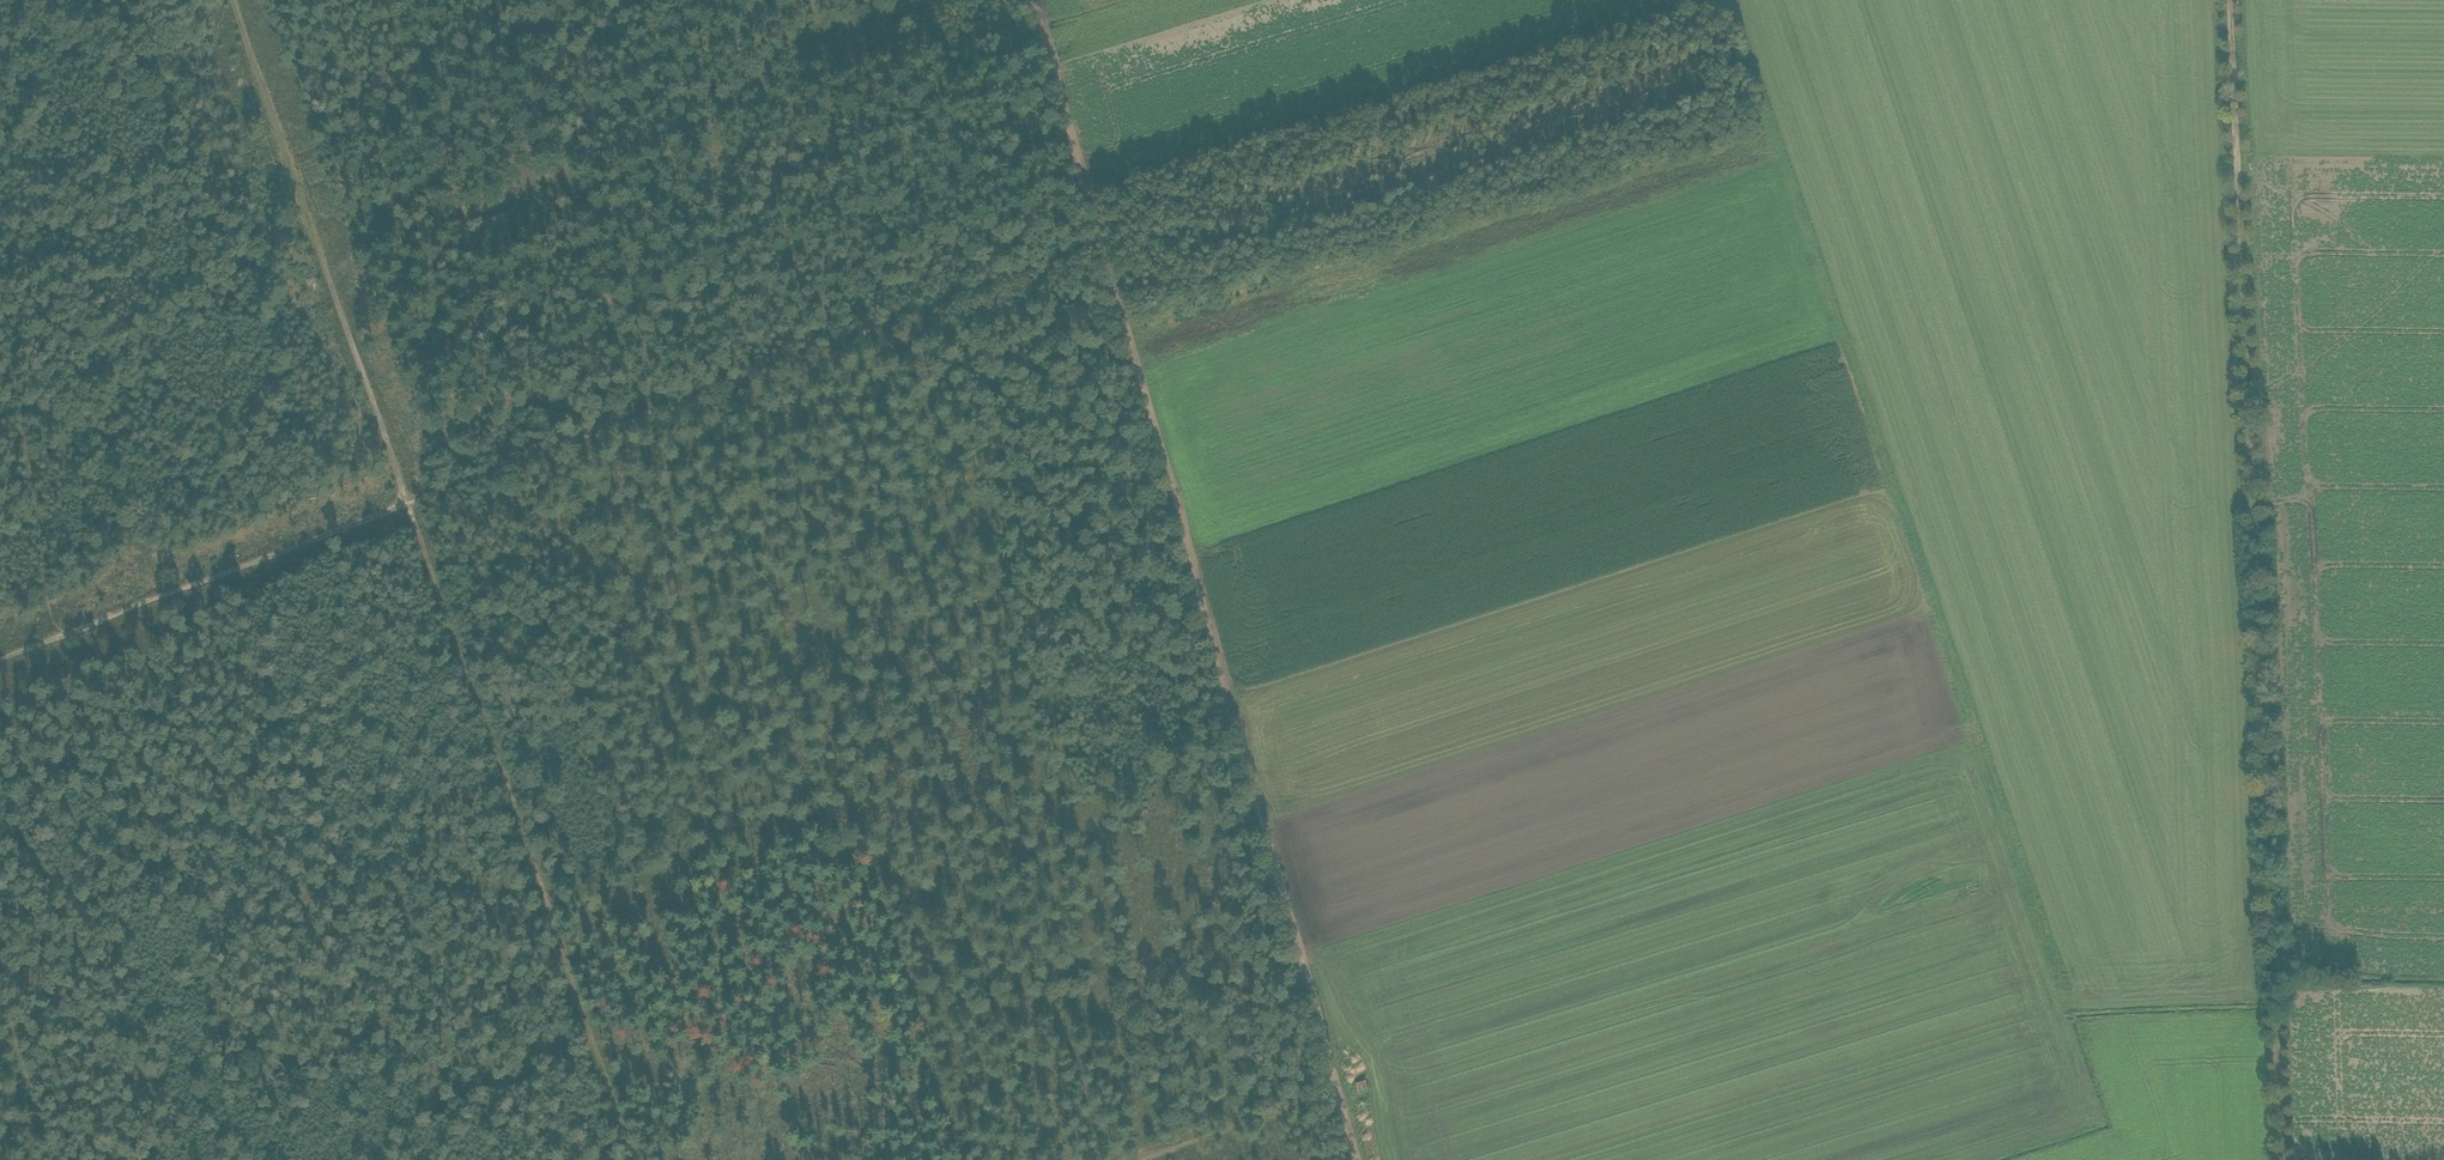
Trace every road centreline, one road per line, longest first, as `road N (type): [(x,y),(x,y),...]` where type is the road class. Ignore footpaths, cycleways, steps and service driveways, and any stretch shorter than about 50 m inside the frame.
road 1 (track): [(2235,0),(2284,1159)]
road 2 (track): [(1361,1159),(1106,238)]
road 3 (track): [(56,638),(865,327)]
road 4 (track): [(639,1159),(511,778),(407,503)]
road 5 (track): [(235,0),(407,503)]
road 6 (track): [(865,327),(773,0)]
road 7 (track): [(0,308),(56,638)]
road 8 (track): [(865,327),(1106,238)]
road 9 (track): [(1106,238),(1041,0)]

